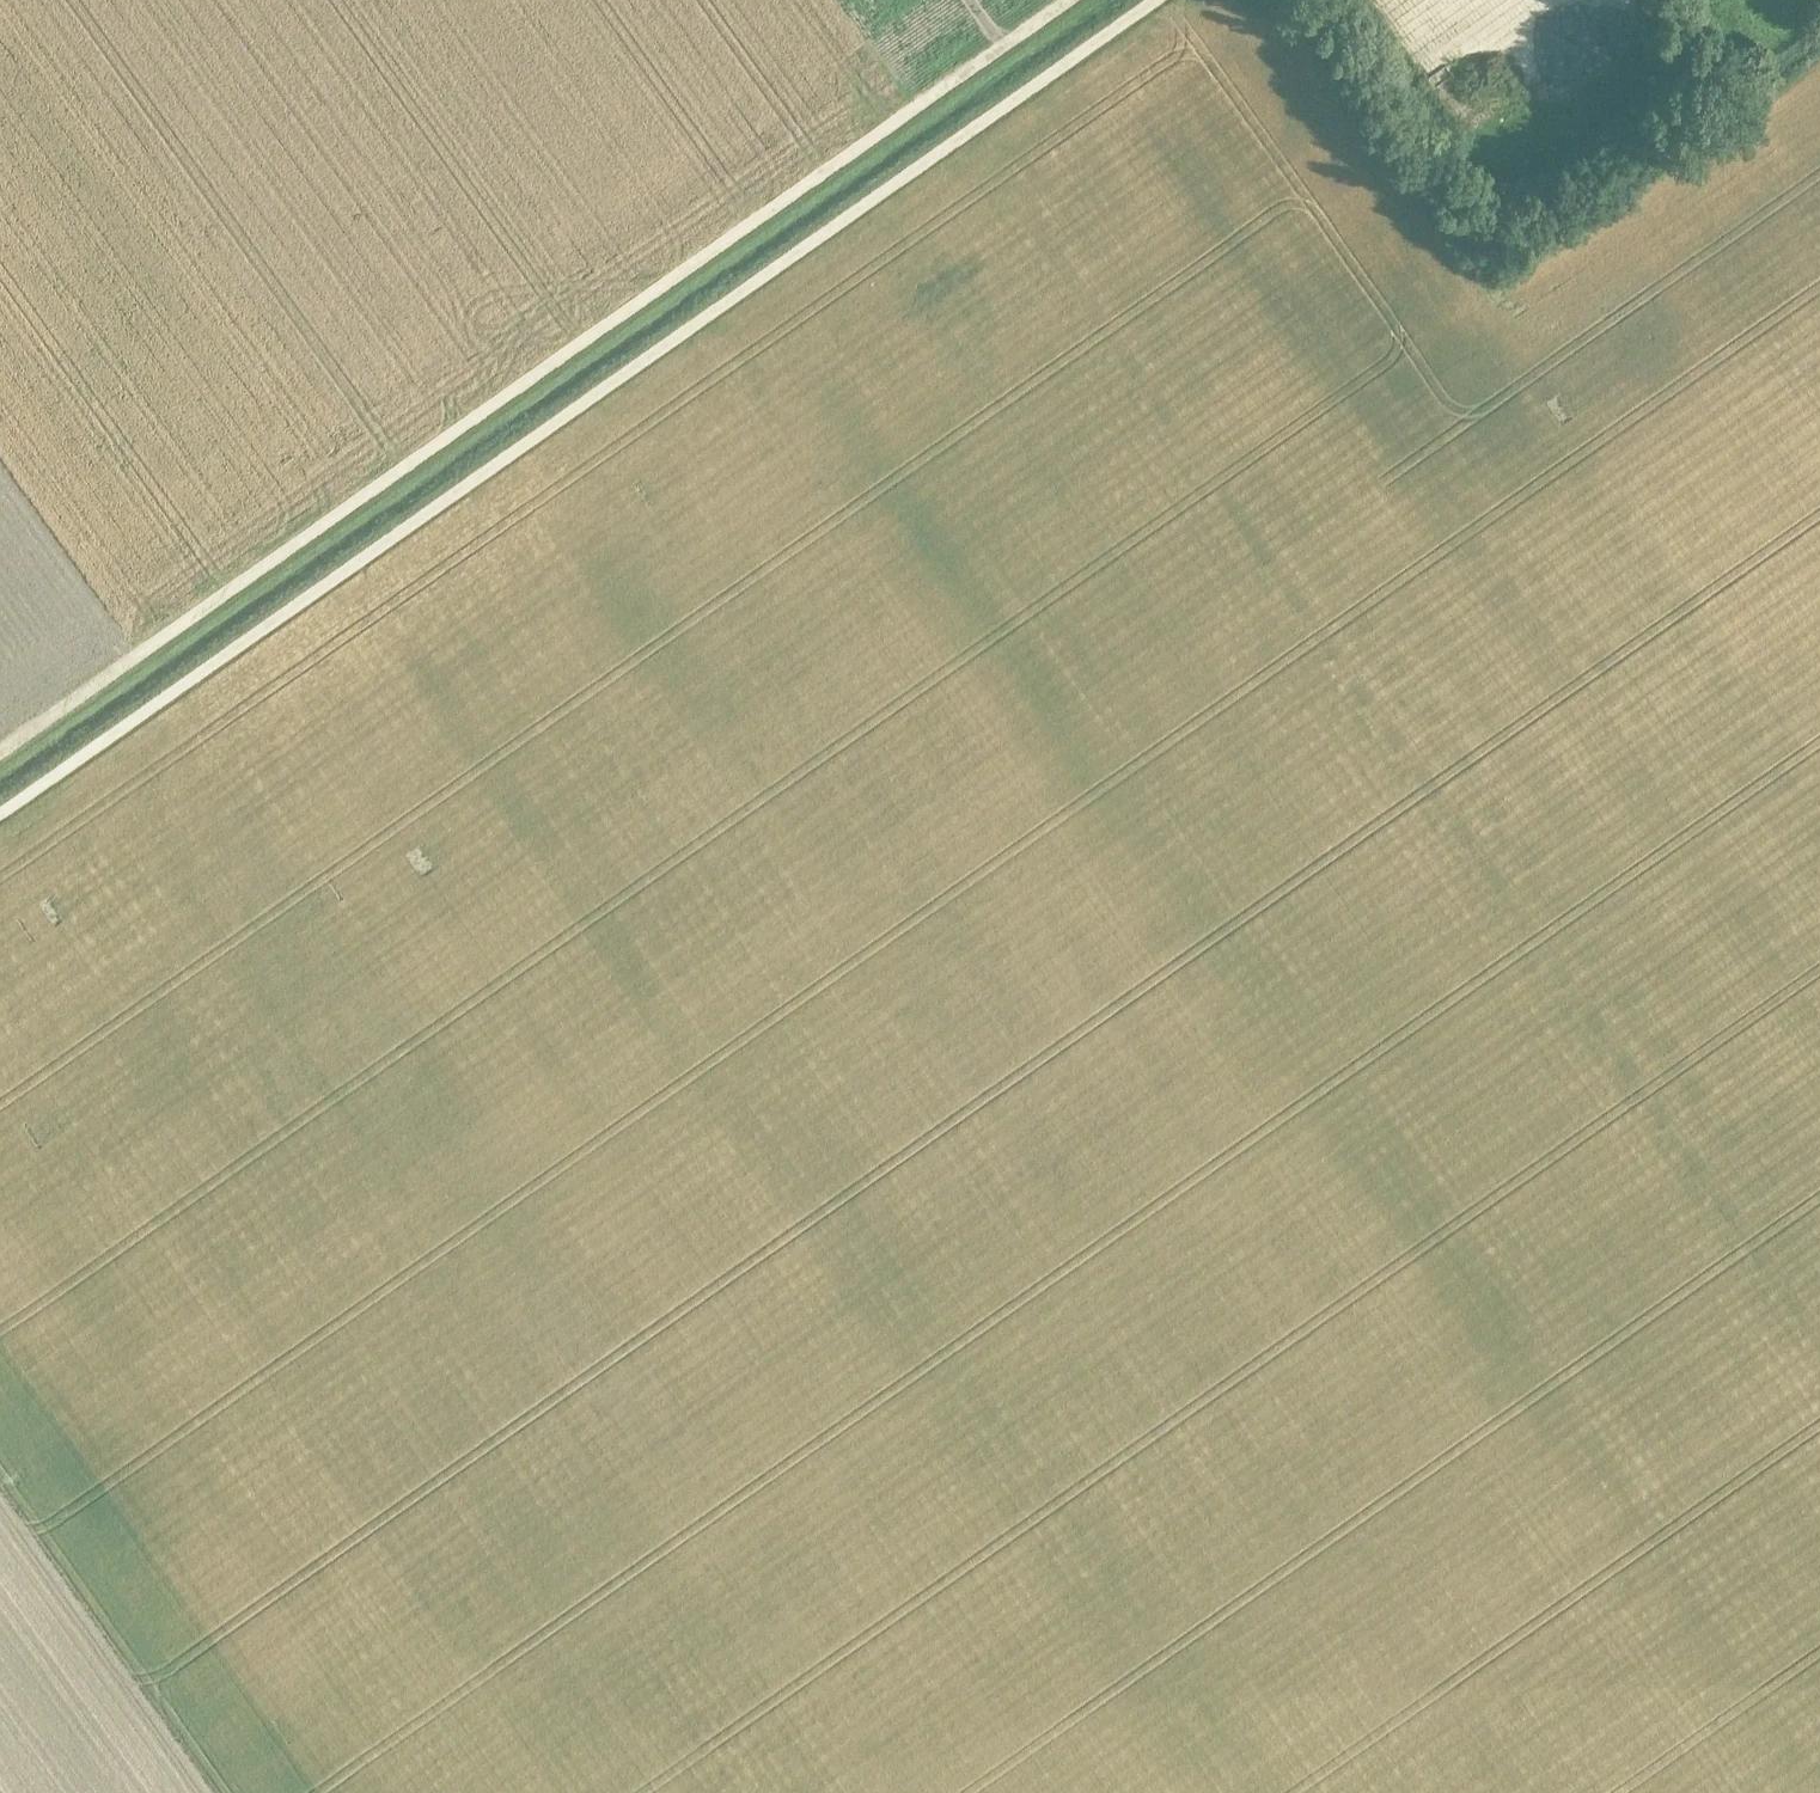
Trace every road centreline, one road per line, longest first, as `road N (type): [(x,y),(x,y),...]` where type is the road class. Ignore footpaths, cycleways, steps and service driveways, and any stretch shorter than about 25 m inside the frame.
road 1 (track): [(1155,0),(0,815)]
road 2 (track): [(1069,0),(0,754)]

